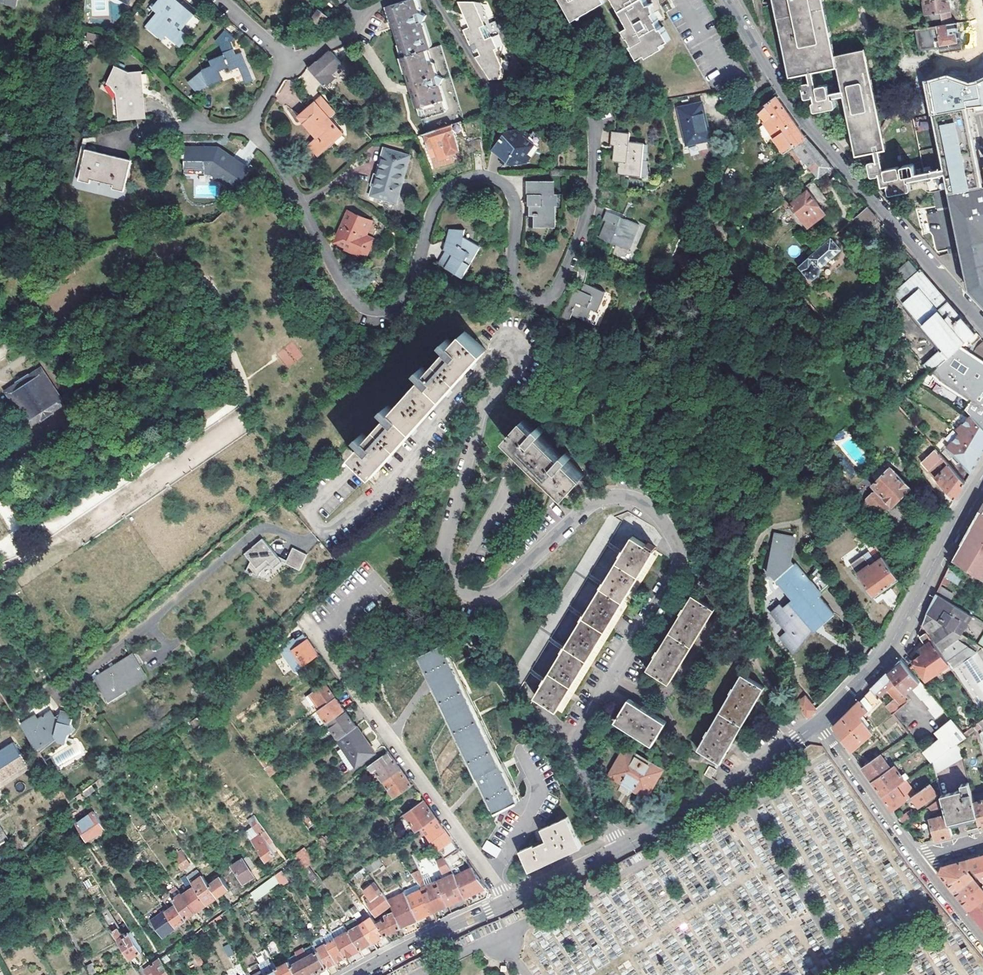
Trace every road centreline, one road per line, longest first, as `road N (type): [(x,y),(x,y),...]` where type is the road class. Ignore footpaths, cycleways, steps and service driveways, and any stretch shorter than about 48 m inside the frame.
road 1 (residential): [(248,129),(282,169),(356,300),(384,312),(409,296),(439,198),(471,178),(499,182),(514,198),(515,287),(535,303),(554,295),(585,223),(596,123)]
road 2 (residential): [(982,321),(808,122),(730,0)]
road 3 (tertiary): [(506,902),(707,799),(818,723)]
road 4 (residential): [(506,902),(303,620)]
road 5 (tertiary): [(818,723),(890,645),(982,475)]
road 6 (residential): [(918,859),(818,723)]
road 7 (tertiary): [(355,974),(506,902)]

